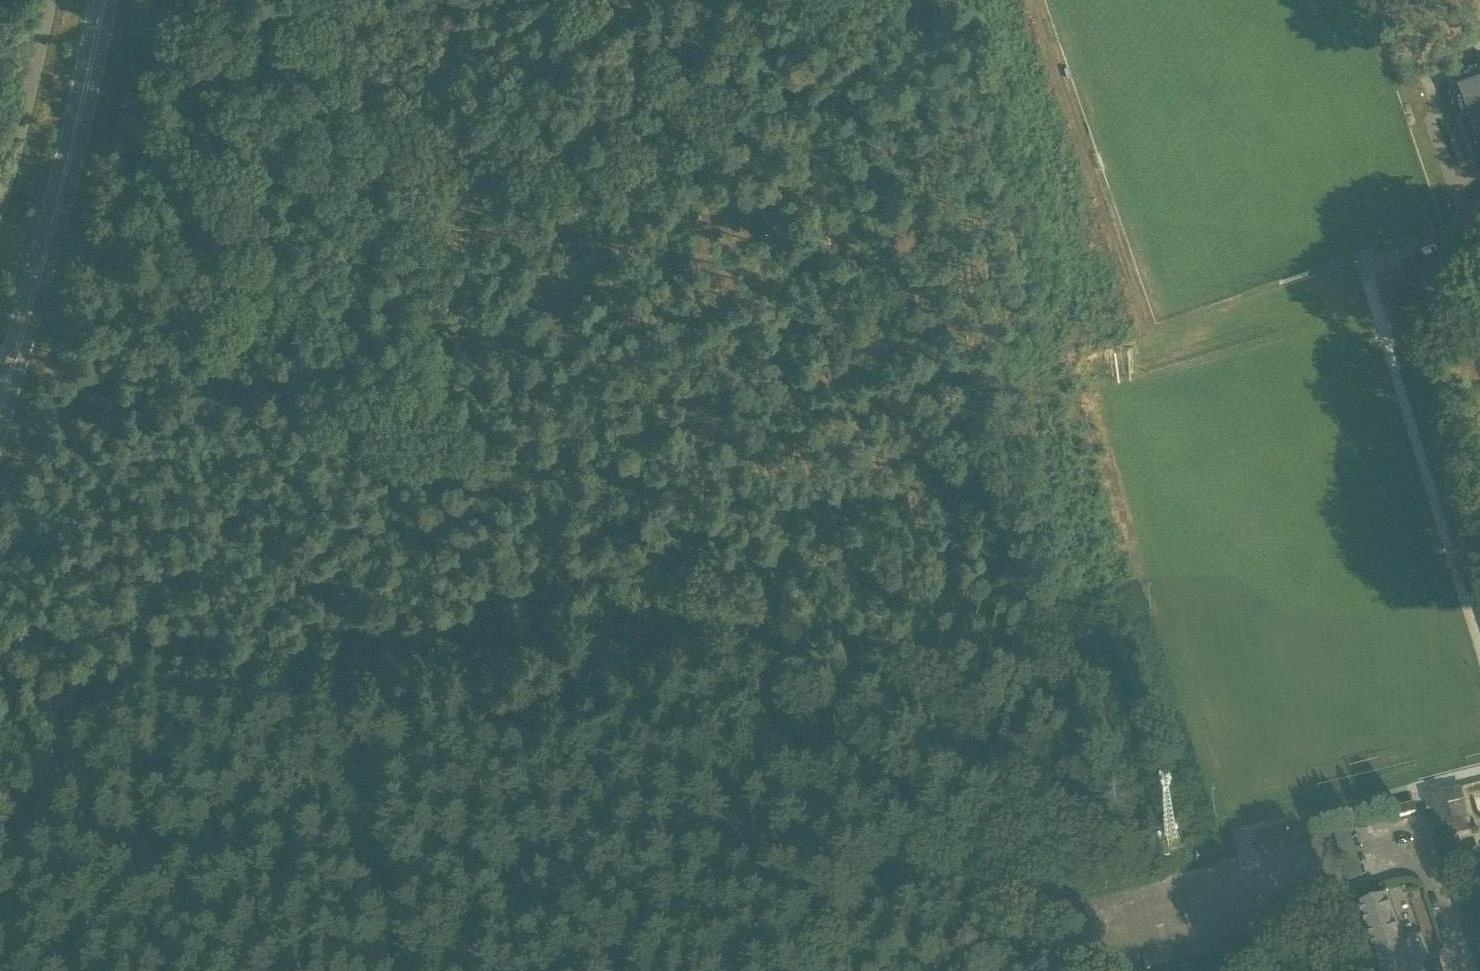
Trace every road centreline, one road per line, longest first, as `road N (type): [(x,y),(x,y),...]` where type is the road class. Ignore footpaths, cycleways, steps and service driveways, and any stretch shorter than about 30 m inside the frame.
road 1 (primary): [(0,406),(103,0)]
road 2 (unclassified): [(47,0),(0,190)]
road 3 (track): [(1479,252),(1432,276),(1428,298),(1444,344)]

